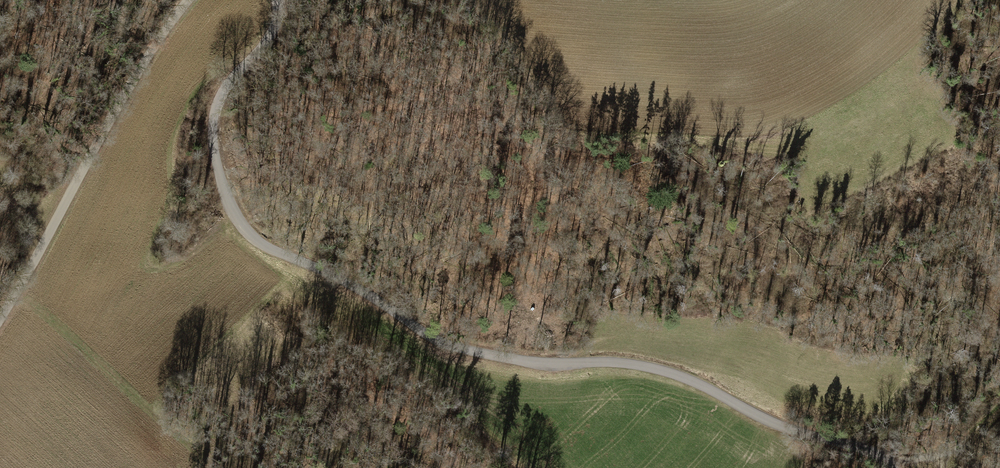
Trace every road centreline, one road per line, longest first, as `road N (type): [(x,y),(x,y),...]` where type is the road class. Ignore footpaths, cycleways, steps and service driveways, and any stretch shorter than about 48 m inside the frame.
road 1 (unclassified): [(897,467),(779,425),(674,374),(459,350),(372,296),(266,247),(228,202),(215,120),(224,91),(275,29),(277,0)]
road 2 (unclassified): [(189,0),(158,40),(0,319)]
road 3 (track): [(894,461),(934,459),(999,415)]

